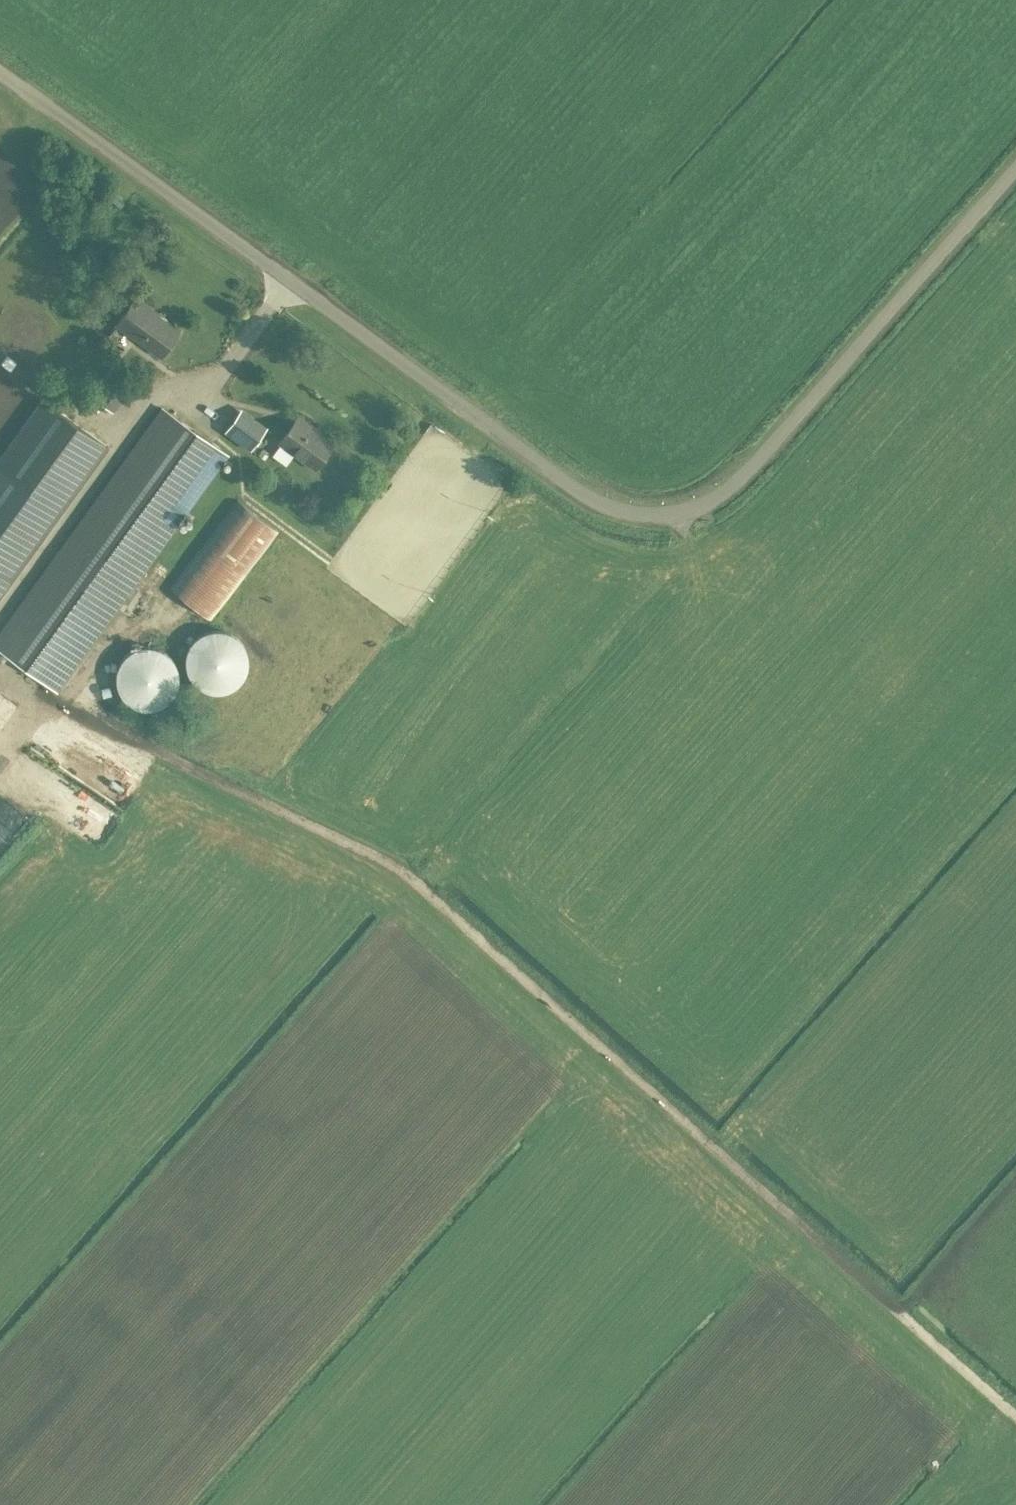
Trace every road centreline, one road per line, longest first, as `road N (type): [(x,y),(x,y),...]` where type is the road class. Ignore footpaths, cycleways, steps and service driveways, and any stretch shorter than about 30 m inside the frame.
road 1 (unclassified): [(1015,170),(747,474),(689,511),(641,515),(588,497),(0,65)]

